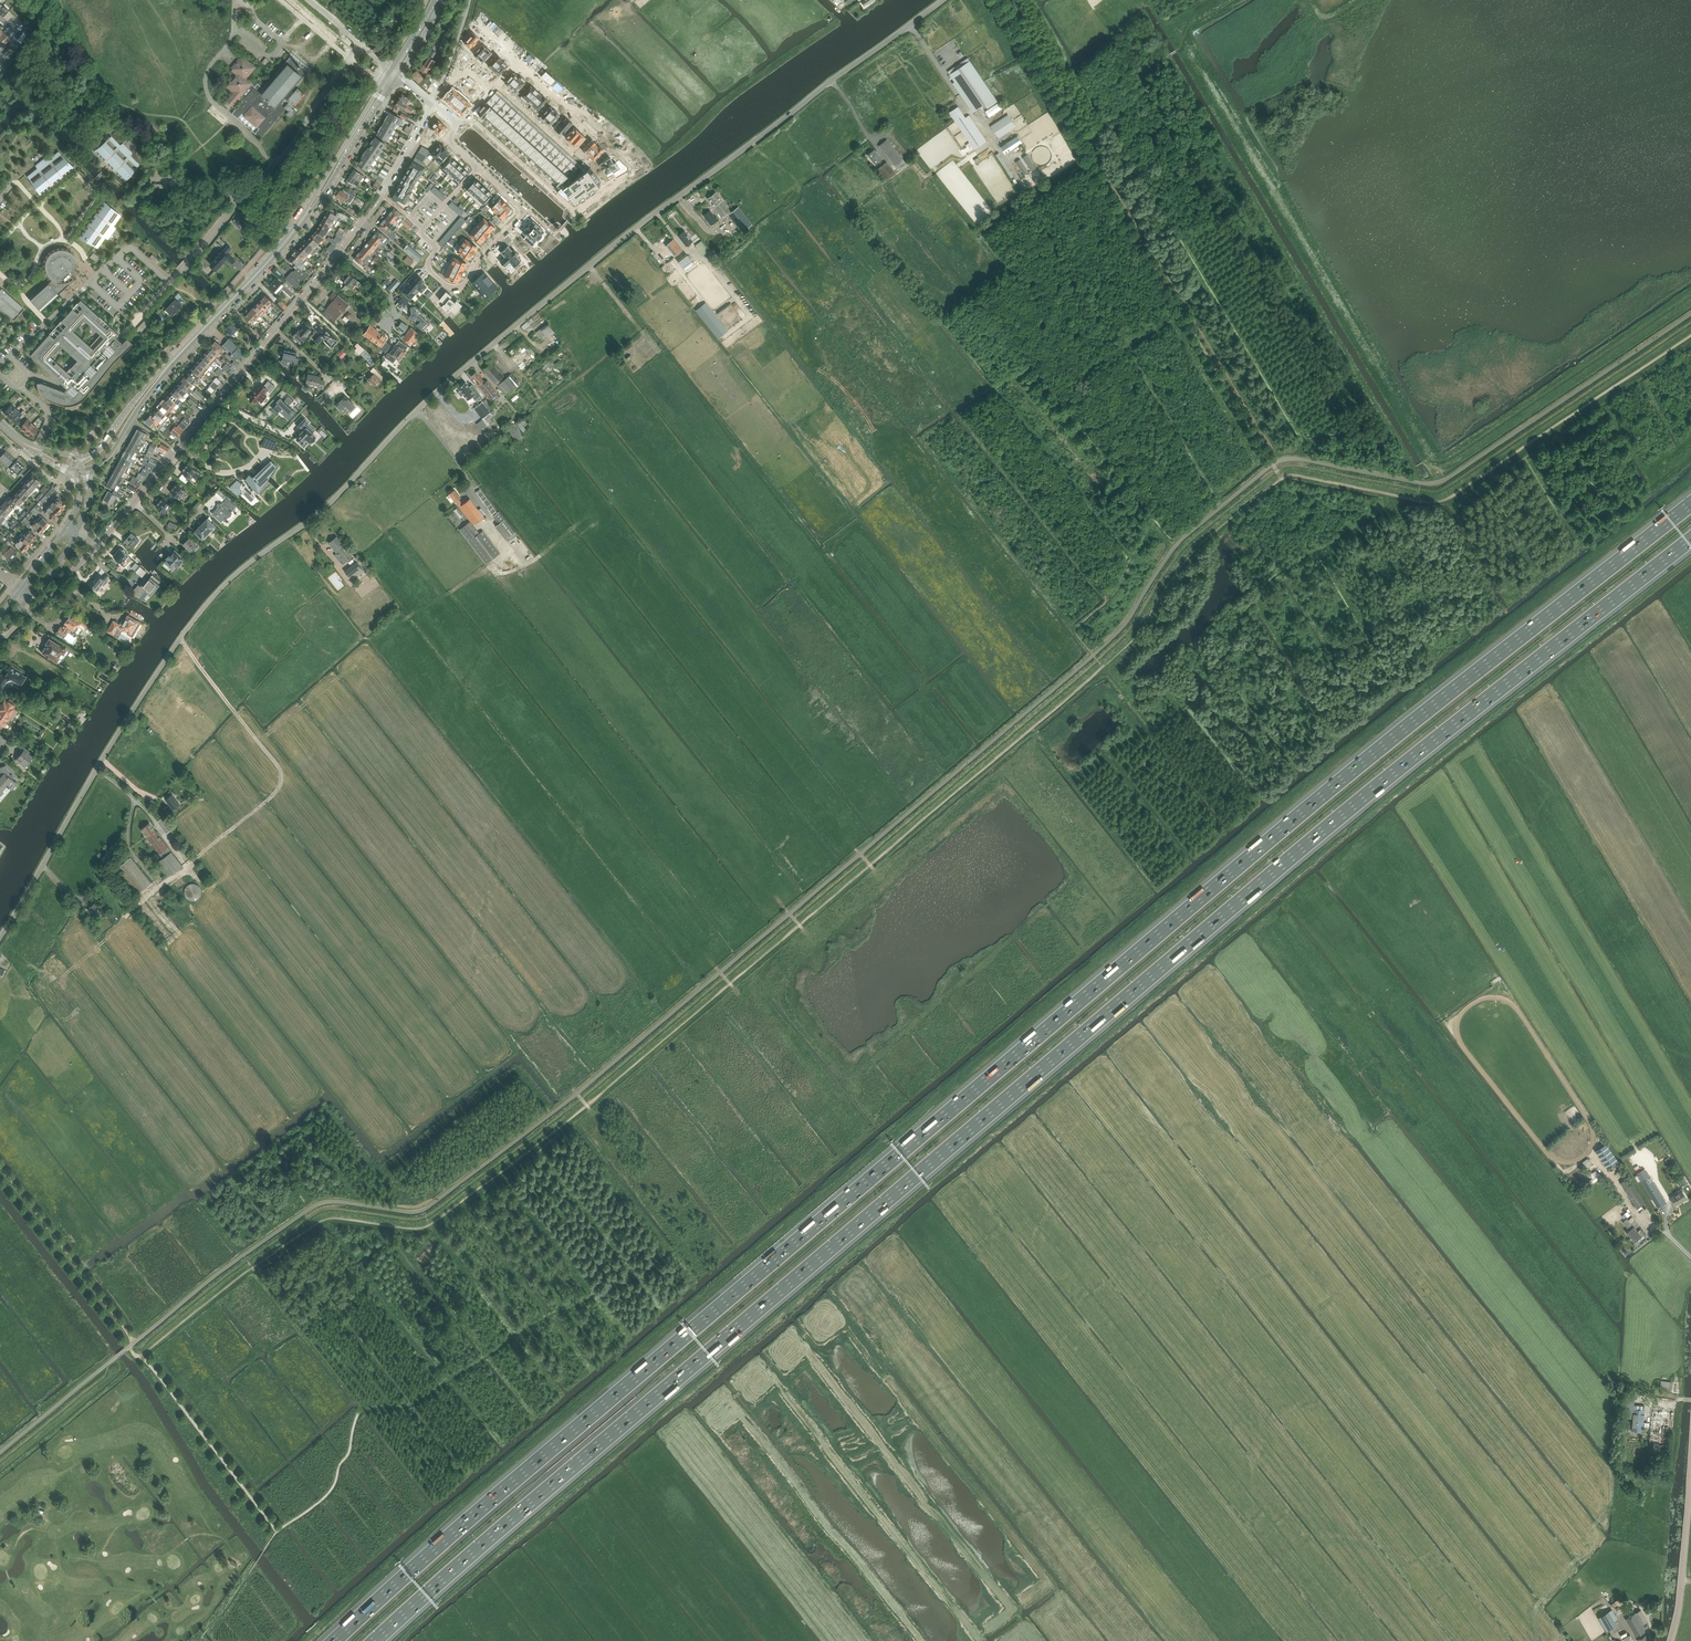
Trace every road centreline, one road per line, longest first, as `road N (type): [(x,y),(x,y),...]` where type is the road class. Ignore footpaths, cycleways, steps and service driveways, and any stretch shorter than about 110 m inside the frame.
road 1 (motorway): [(1690,504),(1198,901),(333,1640)]
road 2 (motorway): [(374,1640),(1369,792),(1690,540)]
road 3 (residential): [(0,937),(145,691),(229,580),(329,504),(433,396),(589,266),(942,0)]
road 4 (track): [(1190,43),(1439,459)]
road 5 (residential): [(516,63),(630,173),(574,211),(468,116)]
road 6 (track): [(181,639),(280,769),(281,785),(143,901)]
road 7 (track): [(1272,464),(1091,161)]
road 8 (residential): [(0,364),(126,252),(173,279),(228,215),(239,190)]
road 9 (residential): [(527,211),(466,284),(448,286),(430,270),(436,250),(420,233),(479,168)]
road 10 (residential): [(132,501),(275,328)]
road 11 (track): [(0,1166),(135,1342)]
road 12 (secondary): [(164,370),(300,223)]
road 13 (tertiary): [(1671,1640),(1690,1460)]
road 14 (secondary): [(391,70),(300,223)]
road 15 (track): [(1087,153),(997,0)]
road 16 (secondary): [(300,223),(398,76)]
road 17 (residential): [(339,251),(431,103)]
road 18 (residential): [(1,641),(99,543)]
road 19 (secondary): [(85,469),(110,455),(164,370)]
road 20 (track): [(589,266),(652,342),(630,360)]
road 21 (secondary): [(164,370),(98,451),(80,459)]

